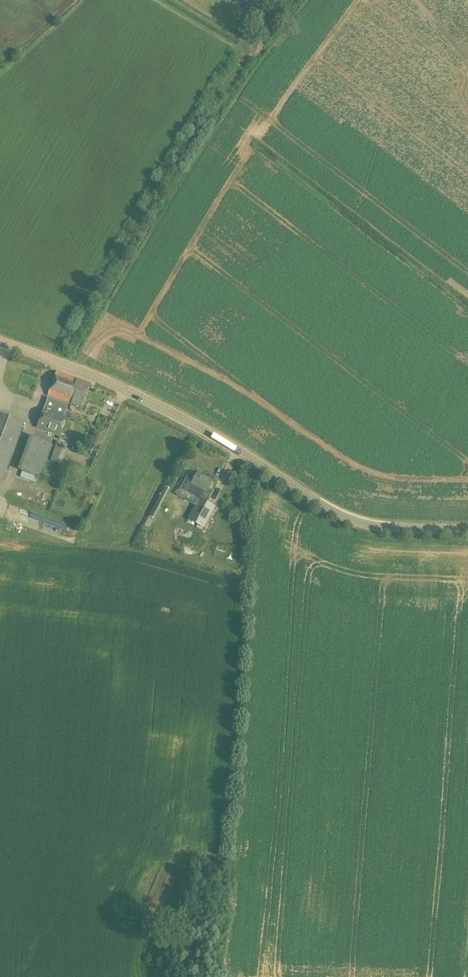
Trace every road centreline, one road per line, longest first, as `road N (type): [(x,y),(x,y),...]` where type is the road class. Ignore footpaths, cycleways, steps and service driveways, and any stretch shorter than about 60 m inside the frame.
road 1 (tertiary): [(467,531),(394,530),(341,517),(156,406),(0,342)]

